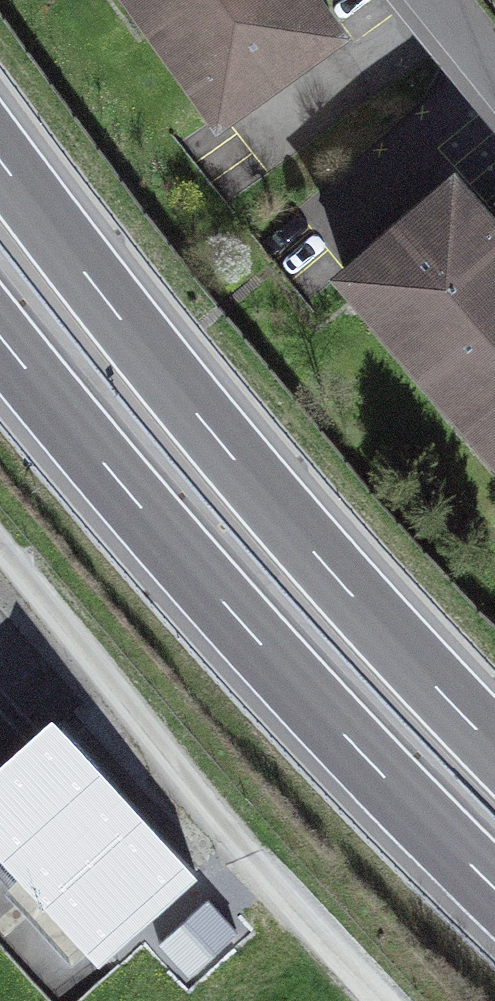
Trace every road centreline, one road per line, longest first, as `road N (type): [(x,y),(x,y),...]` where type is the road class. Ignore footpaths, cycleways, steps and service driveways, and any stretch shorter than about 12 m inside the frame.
road 1 (motorway): [(494,748),(190,409),(0,161)]
road 2 (motorway): [(0,335),(258,644),(494,889)]
road 3 (residential): [(416,0),(494,106)]

